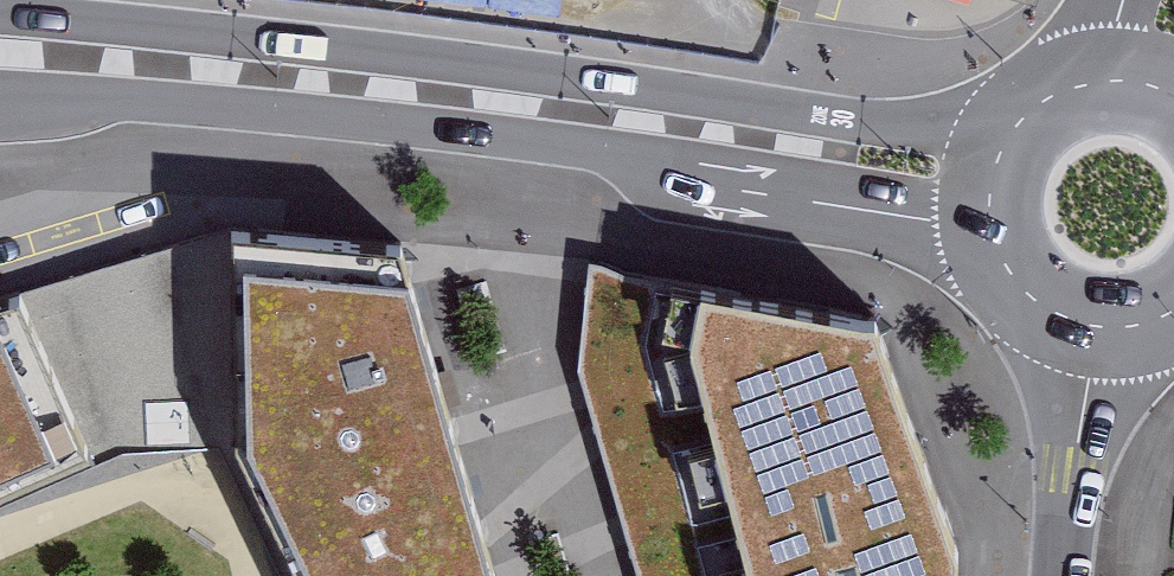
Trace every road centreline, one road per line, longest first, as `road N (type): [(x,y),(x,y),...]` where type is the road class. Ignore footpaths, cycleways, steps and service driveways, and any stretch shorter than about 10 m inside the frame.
road 1 (tertiary): [(1020,118),(875,123),(263,33),(0,10)]
road 2 (tertiary): [(0,88),(357,116),(590,146),(871,208),(1002,249)]
road 3 (tertiary): [(1038,301),(1023,466),(1025,575)]
road 4 (tertiary): [(1090,575),(1156,330)]
road 5 (tertiary): [(1020,118),(999,159),(992,204),(1002,249)]
road 6 (tertiary): [(1038,301),(1074,323),(1114,333),(1156,330)]

